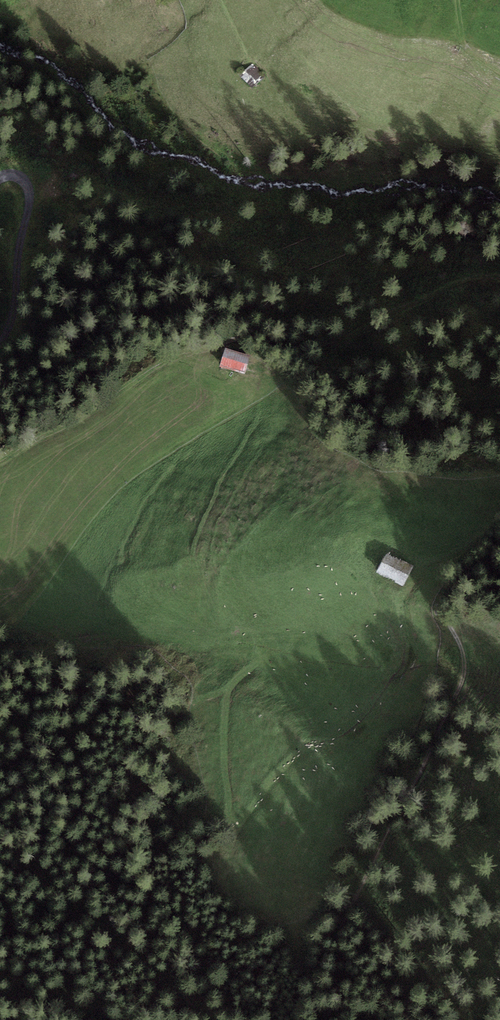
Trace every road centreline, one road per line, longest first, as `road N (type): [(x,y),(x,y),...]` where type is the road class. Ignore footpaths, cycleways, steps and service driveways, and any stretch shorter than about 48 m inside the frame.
road 1 (track): [(259,648),(227,697),(231,828),(303,749),(357,732),(408,658),(403,594),(420,565),(472,546),(499,515)]
road 2 (track): [(0,459),(97,411),(174,358),(242,338),(309,351),(352,338),(452,284),(499,277)]
road 3 (track): [(499,536),(459,579),(449,620),(462,679),(340,934),(327,1019)]
road 4 (track): [(0,178),(24,181),(30,207),(16,320),(0,348)]

